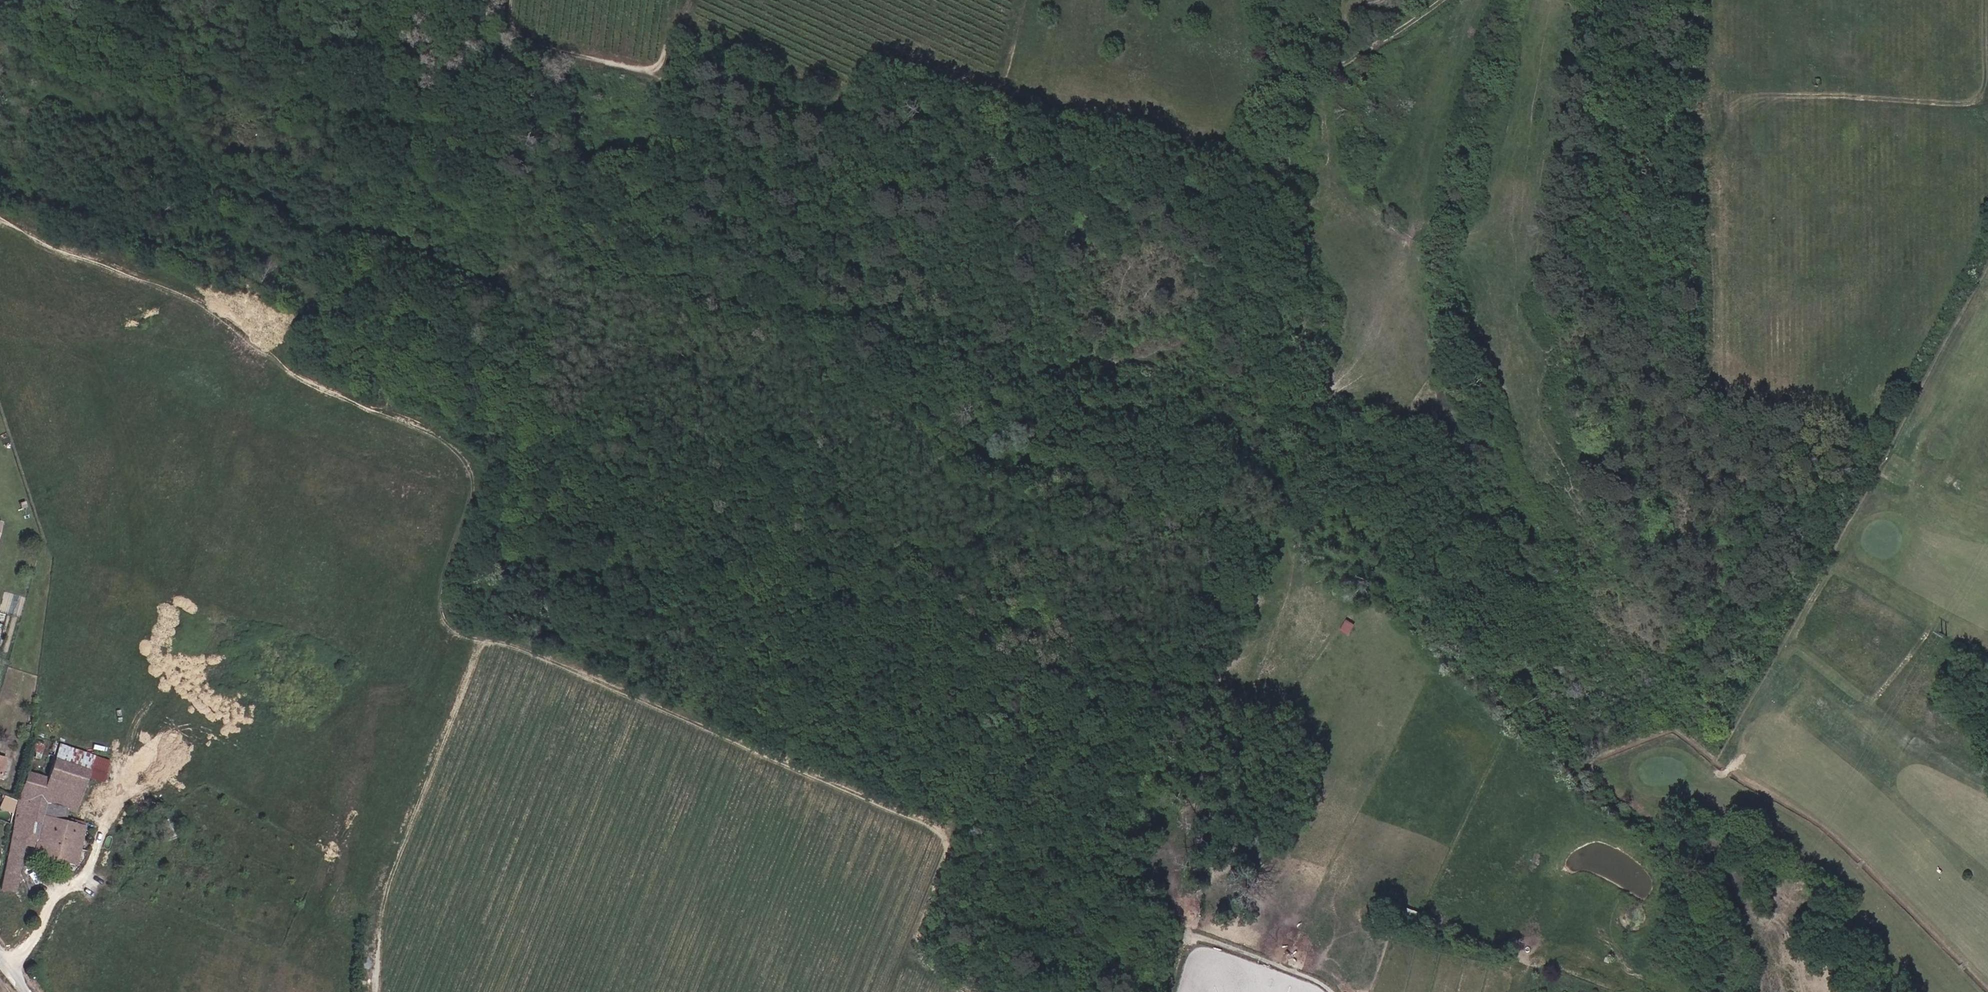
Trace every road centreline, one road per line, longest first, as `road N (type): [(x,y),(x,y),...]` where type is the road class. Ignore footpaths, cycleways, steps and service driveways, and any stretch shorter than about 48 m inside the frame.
road 1 (track): [(512,0),(524,37),(657,72),(694,0)]
road 2 (track): [(1338,991),(1202,935)]

